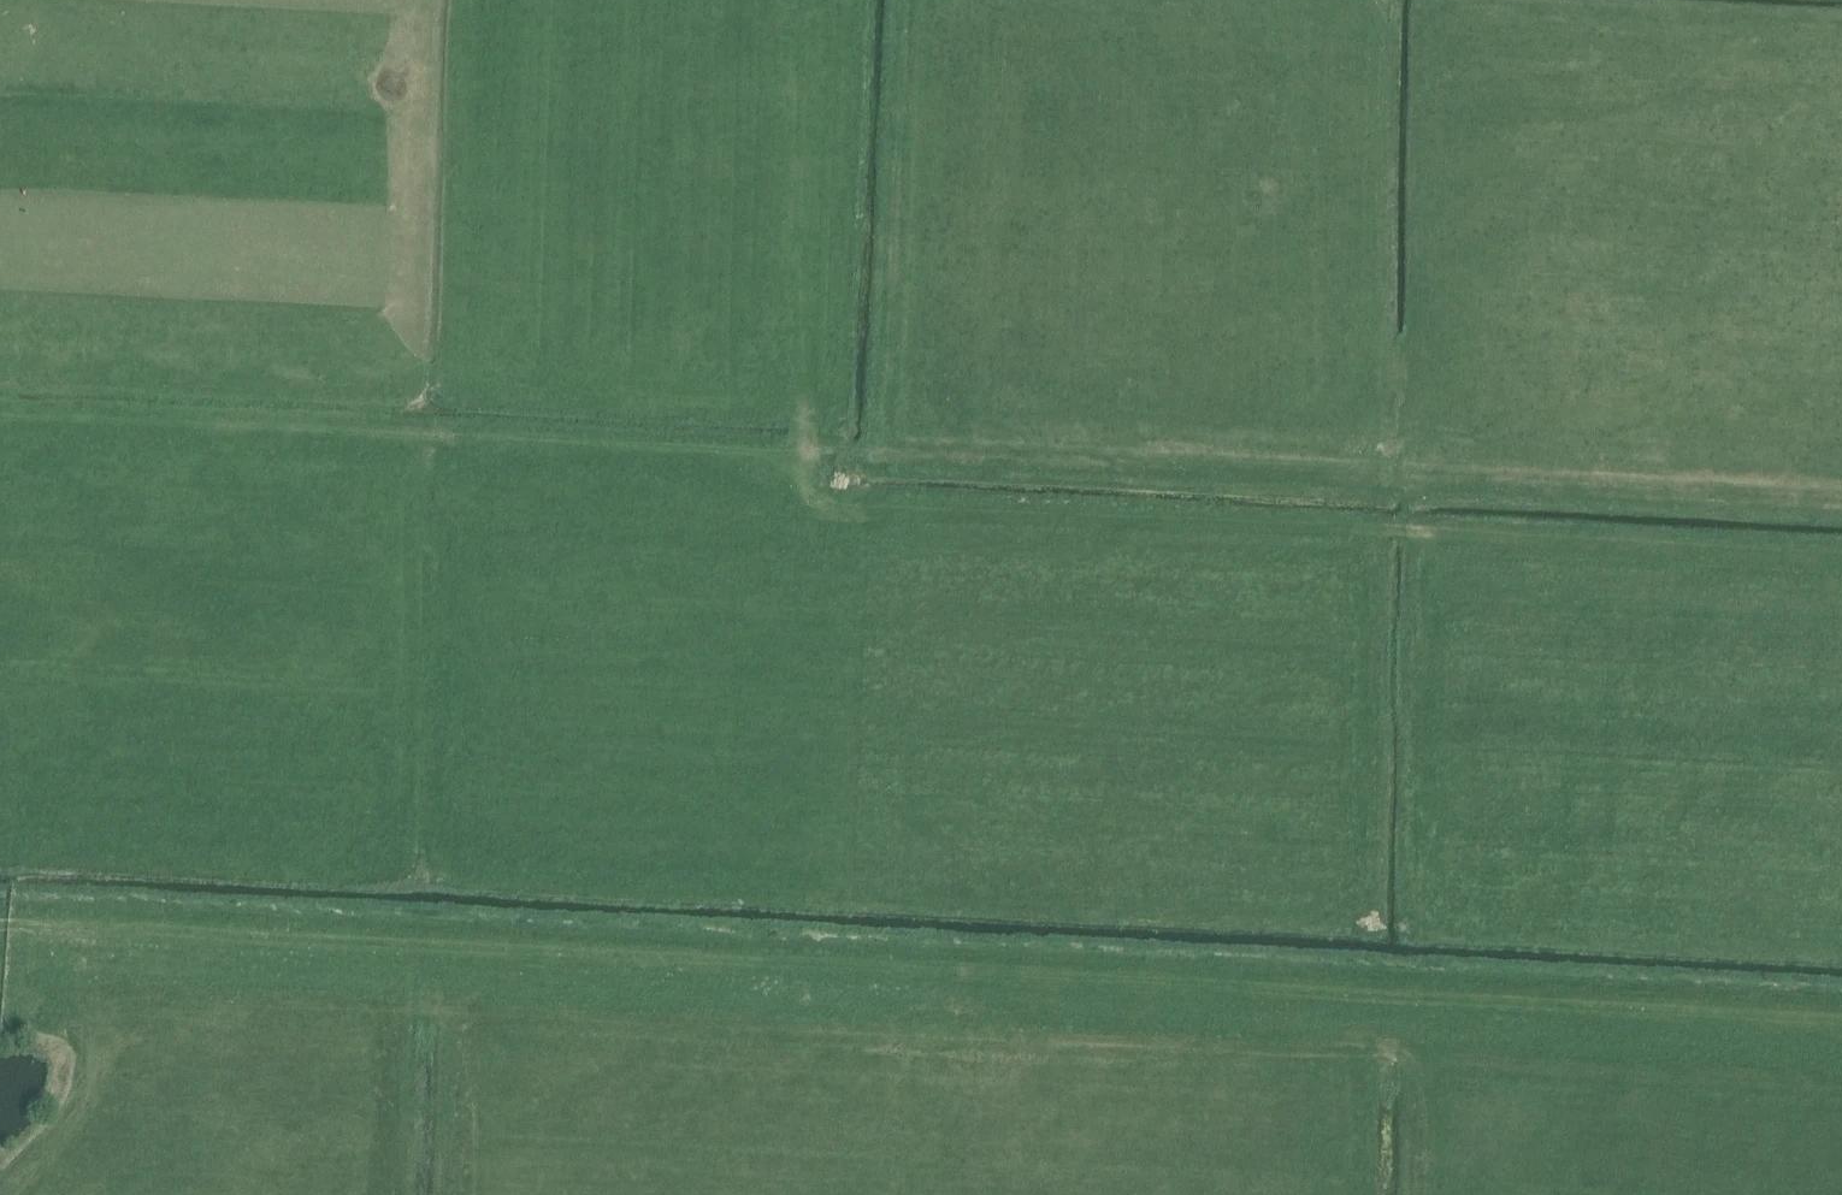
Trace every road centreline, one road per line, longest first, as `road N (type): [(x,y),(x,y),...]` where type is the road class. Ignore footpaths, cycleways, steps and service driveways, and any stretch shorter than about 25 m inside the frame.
road 1 (track): [(1841,1032),(0,926)]
road 2 (track): [(899,444),(929,452),(1841,500)]
road 3 (track): [(904,0),(884,411),(899,444)]
road 4 (track): [(899,444),(876,455),(808,451),(809,405)]

